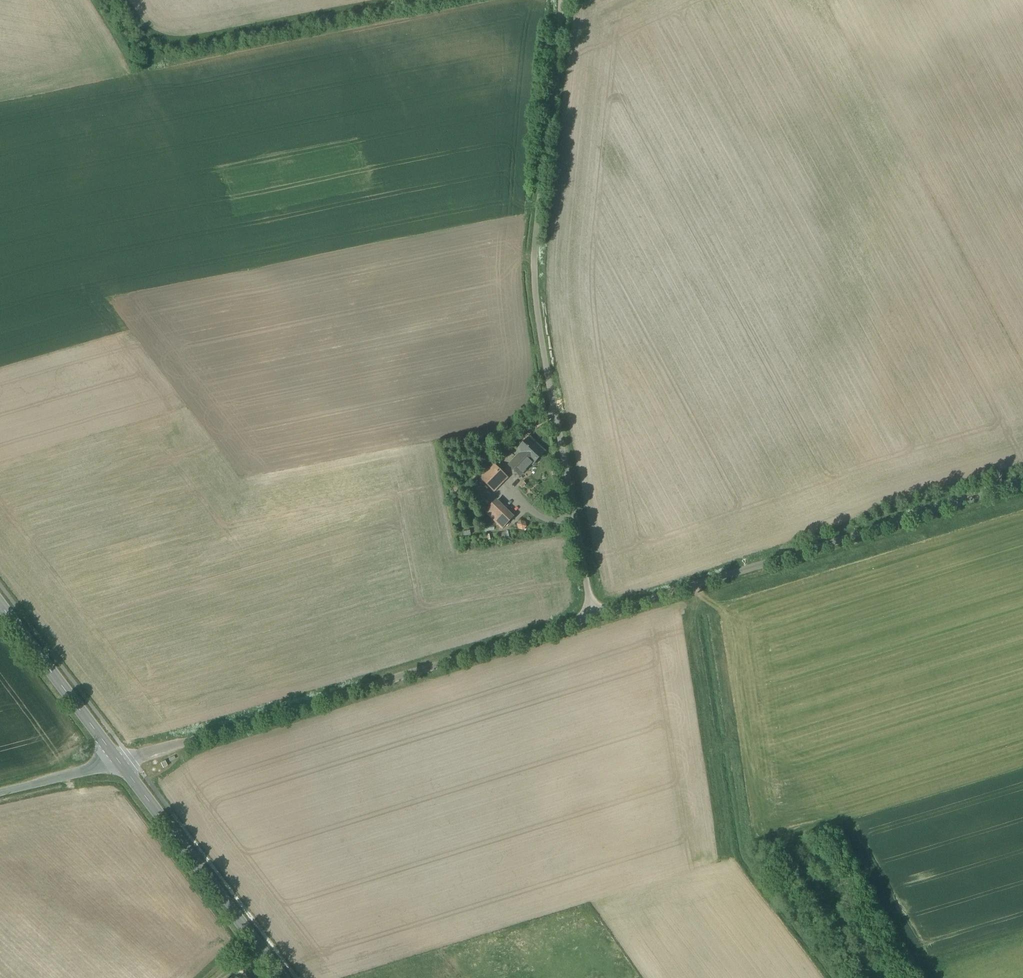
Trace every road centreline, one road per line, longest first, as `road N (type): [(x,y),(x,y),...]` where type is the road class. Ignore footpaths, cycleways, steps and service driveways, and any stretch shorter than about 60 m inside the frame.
road 1 (unclassified): [(592,617),(533,275),(562,0)]
road 2 (unclassified): [(592,617),(119,763)]
road 3 (unclassified): [(1022,485),(592,617)]
road 4 (secondary): [(119,763),(281,977)]
road 5 (secondary): [(0,606),(119,763)]
road 6 (unclassified): [(119,763),(0,791)]

